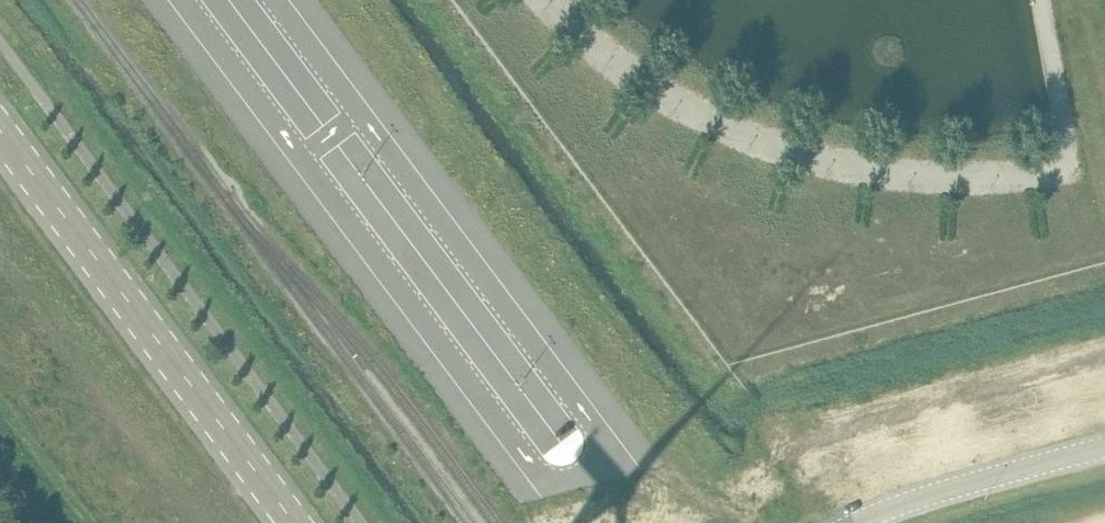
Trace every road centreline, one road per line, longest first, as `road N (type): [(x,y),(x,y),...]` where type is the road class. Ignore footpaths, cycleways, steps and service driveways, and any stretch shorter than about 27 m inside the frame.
road 1 (unclassified): [(293,522),(0,129)]
road 2 (unclassified): [(856,522),(1104,448)]

